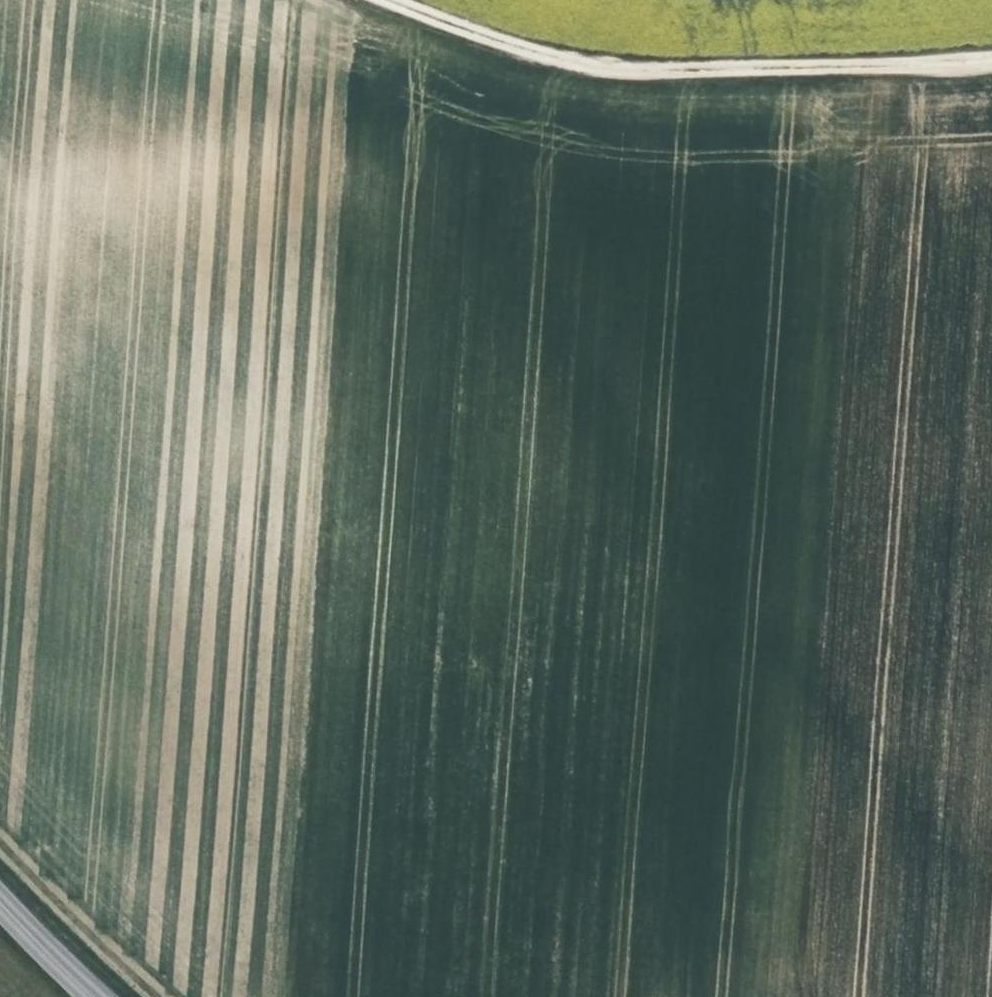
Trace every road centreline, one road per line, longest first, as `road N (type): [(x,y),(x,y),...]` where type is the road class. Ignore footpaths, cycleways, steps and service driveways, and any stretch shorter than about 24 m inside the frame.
road 1 (track): [(991,62),(677,69),(559,59),(386,0)]
road 2 (tertiary): [(101,996),(0,889)]

